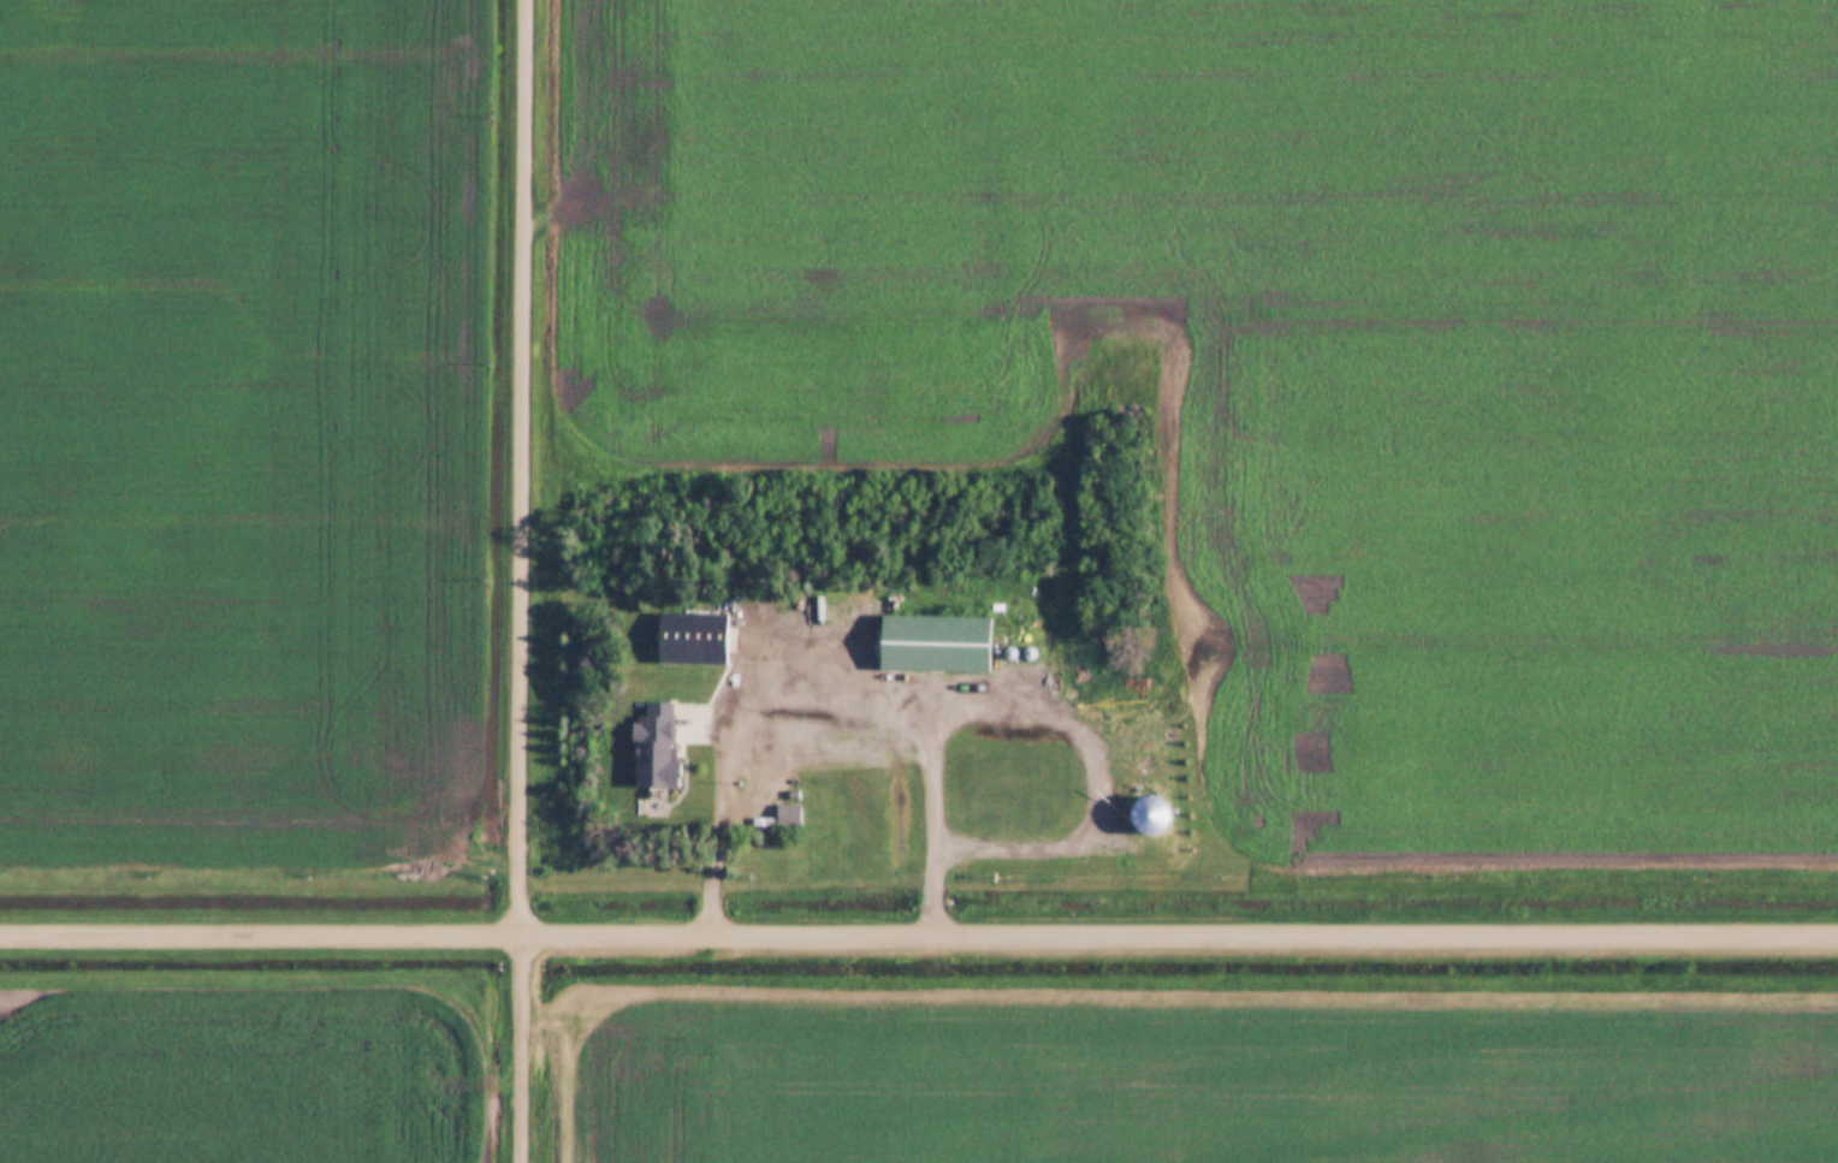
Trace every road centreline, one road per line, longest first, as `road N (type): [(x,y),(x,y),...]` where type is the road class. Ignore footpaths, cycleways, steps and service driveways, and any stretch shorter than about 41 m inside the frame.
road 1 (tertiary): [(0,925),(1837,934)]
road 2 (residential): [(518,927),(523,0)]
road 3 (track): [(517,1162),(518,927)]

